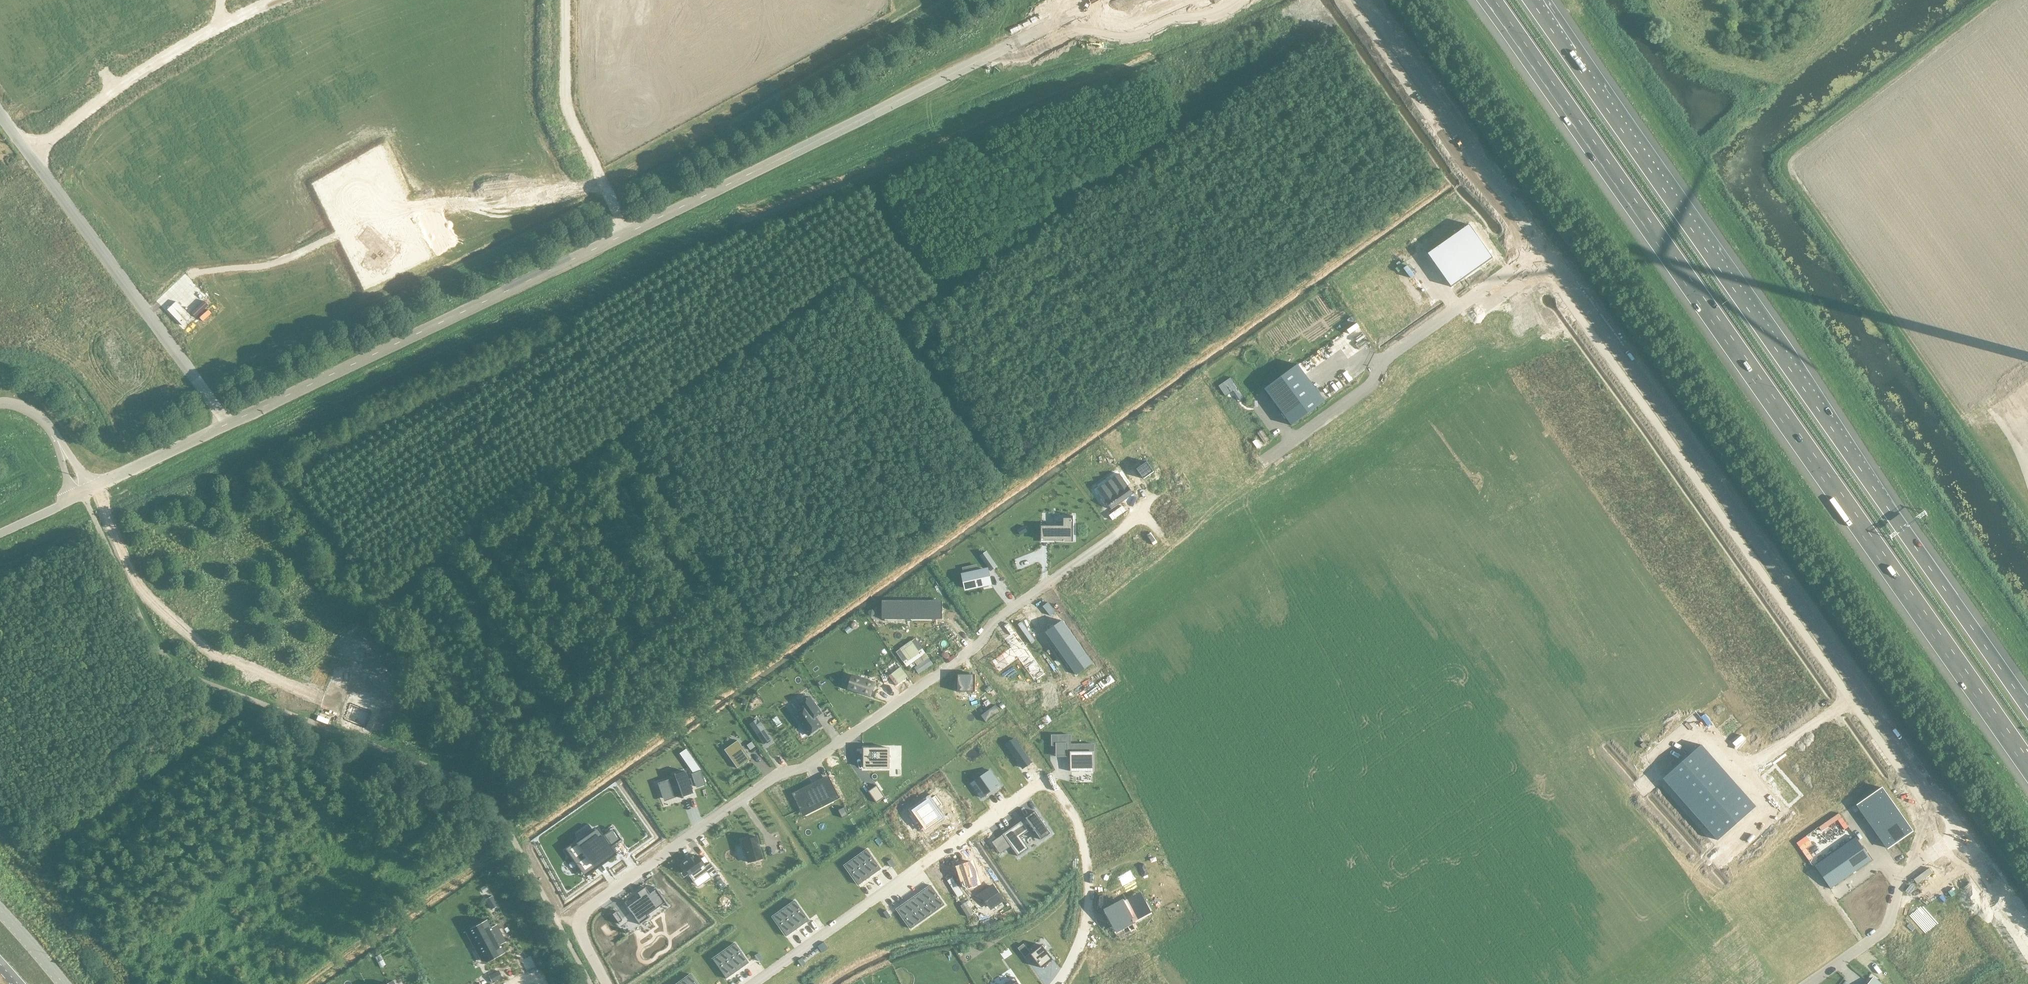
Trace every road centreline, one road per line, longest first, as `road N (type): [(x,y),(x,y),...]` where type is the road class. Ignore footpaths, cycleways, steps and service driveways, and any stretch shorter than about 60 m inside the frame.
road 1 (motorway): [(1490,0),(2027,764)]
road 2 (motorway): [(2027,707),(1535,0)]
road 3 (residential): [(607,983),(579,933),(589,904),(774,776),(807,765),(1143,514)]
road 4 (residential): [(1385,364),(1481,491),(1590,755),(1715,891),(1780,983)]
road 5 (unclassified): [(1545,247),(1961,834)]
road 6 (track): [(1331,416),(1335,509),(1325,558),(1271,674),(1230,730),(1144,818),(1084,843)]
road 7 (unclassified): [(627,234),(1091,5)]
road 8 (track): [(141,306),(190,259),(235,255),(412,182),(602,181)]
road 9 (unclassified): [(228,424),(627,234)]
road 10 (residential): [(1079,826),(1056,788),(1037,785),(752,983)]
road 11 (unclassified): [(29,156),(228,424)]
road 12 (unclassified): [(1363,0),(1545,247)]
road 13 (unclassified): [(29,156),(153,64),(274,0)]
road 14 (unclassified): [(568,0),(569,112),(627,234)]
road 15 (residential): [(1810,983),(1885,933),(1905,879),(1944,846)]
road 16 (residential): [(1545,247),(1385,364)]
road 17 (residential): [(1079,826),(1087,924),(1056,983)]
road 18 (unclassified): [(83,493),(228,424)]
road 19 (residential): [(1385,364),(1372,389),(1267,463)]
road 20 (track): [(1744,770),(1862,692)]

